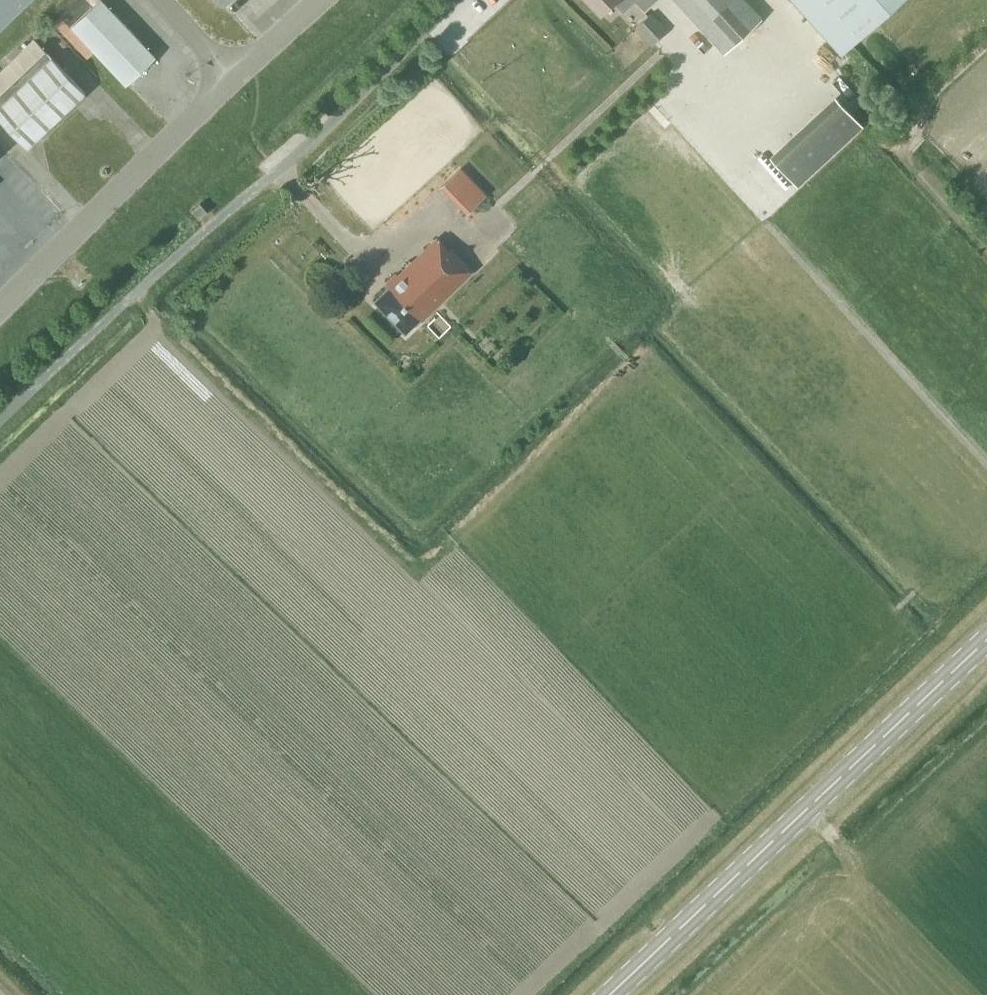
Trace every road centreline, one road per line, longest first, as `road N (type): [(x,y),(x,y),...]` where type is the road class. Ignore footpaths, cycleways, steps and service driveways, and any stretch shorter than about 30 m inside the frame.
road 1 (secondary): [(611,994),(986,638)]
road 2 (unclassified): [(0,313),(231,83)]
road 3 (unclassified): [(231,83),(322,0)]

